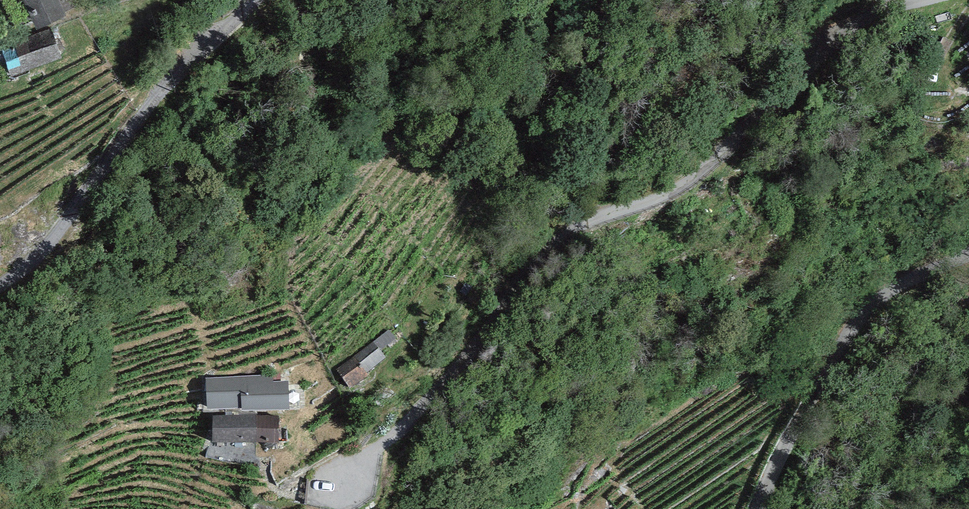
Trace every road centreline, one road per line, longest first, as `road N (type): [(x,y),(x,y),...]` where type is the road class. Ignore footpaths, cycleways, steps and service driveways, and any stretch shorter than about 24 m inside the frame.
road 1 (unclassified): [(325,497),(464,361),(547,244),(682,186),(851,26),(919,0)]
road 2 (unclassified): [(255,0),(145,108),(47,247),(0,283)]
road 3 (unclassified): [(968,255),(898,285),(870,308),(790,436),(758,508)]

